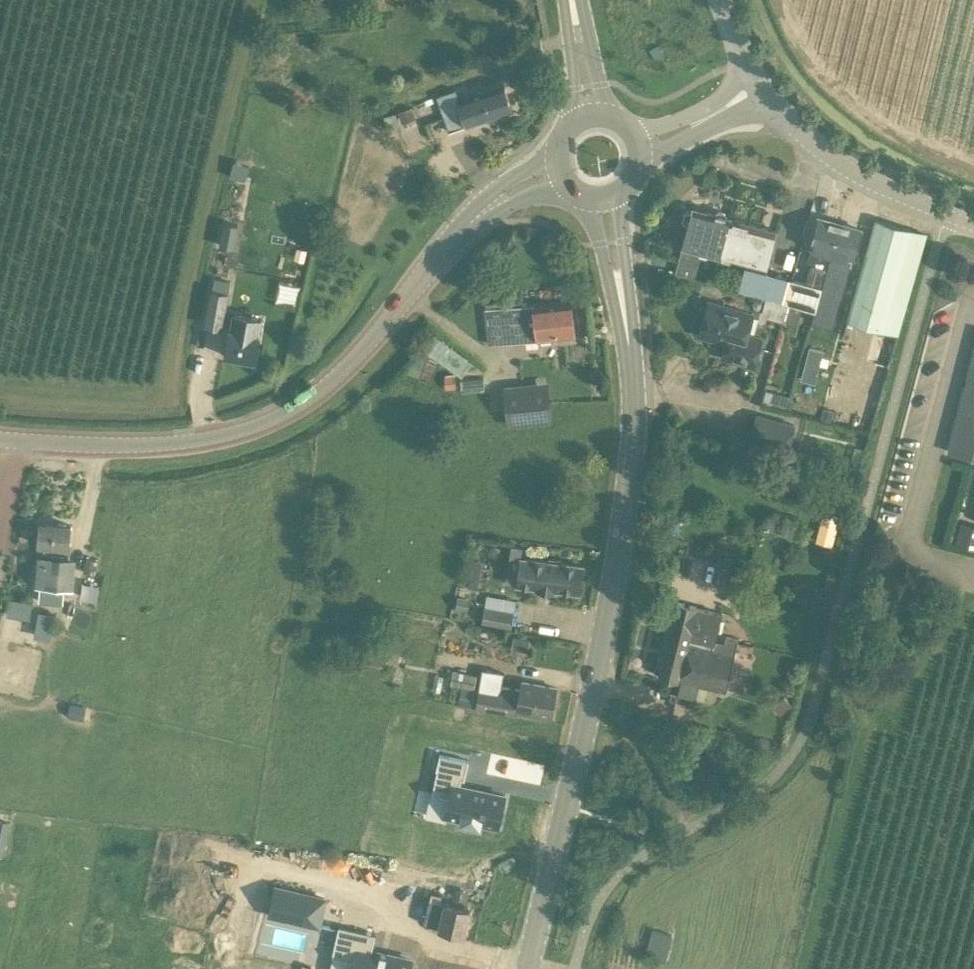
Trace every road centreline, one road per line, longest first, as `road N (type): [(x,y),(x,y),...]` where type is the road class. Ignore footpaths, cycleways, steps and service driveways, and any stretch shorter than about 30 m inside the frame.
road 1 (secondary): [(520,968),(601,636),(632,446),(601,200)]
road 2 (tertiary): [(0,444),(163,455),(202,451),(273,424),(342,371),(474,215),(556,157)]
road 3 (tertiary): [(753,95),(822,153),(885,191),(973,226)]

